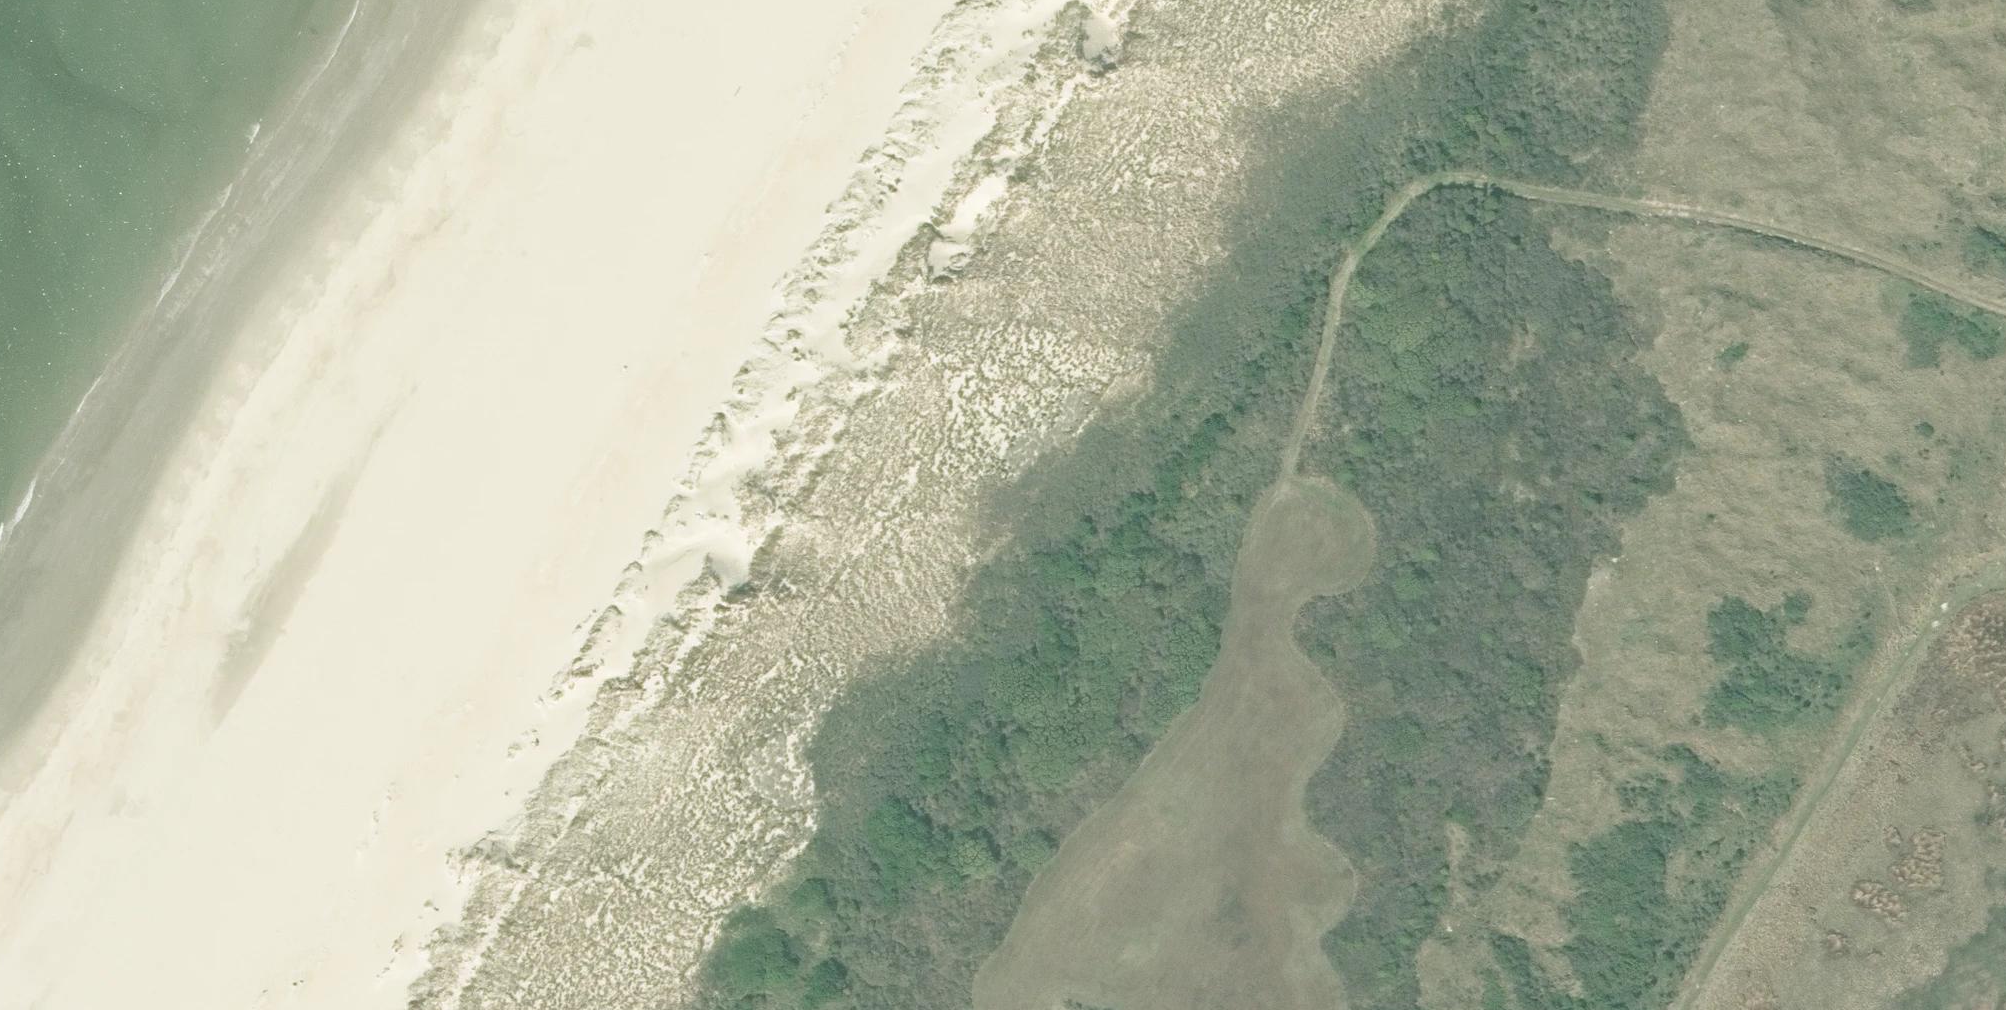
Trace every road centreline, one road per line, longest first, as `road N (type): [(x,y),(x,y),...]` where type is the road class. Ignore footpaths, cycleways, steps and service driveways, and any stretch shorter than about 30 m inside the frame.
road 1 (track): [(2005,583),(1944,606),(1913,642),(1689,1009)]

